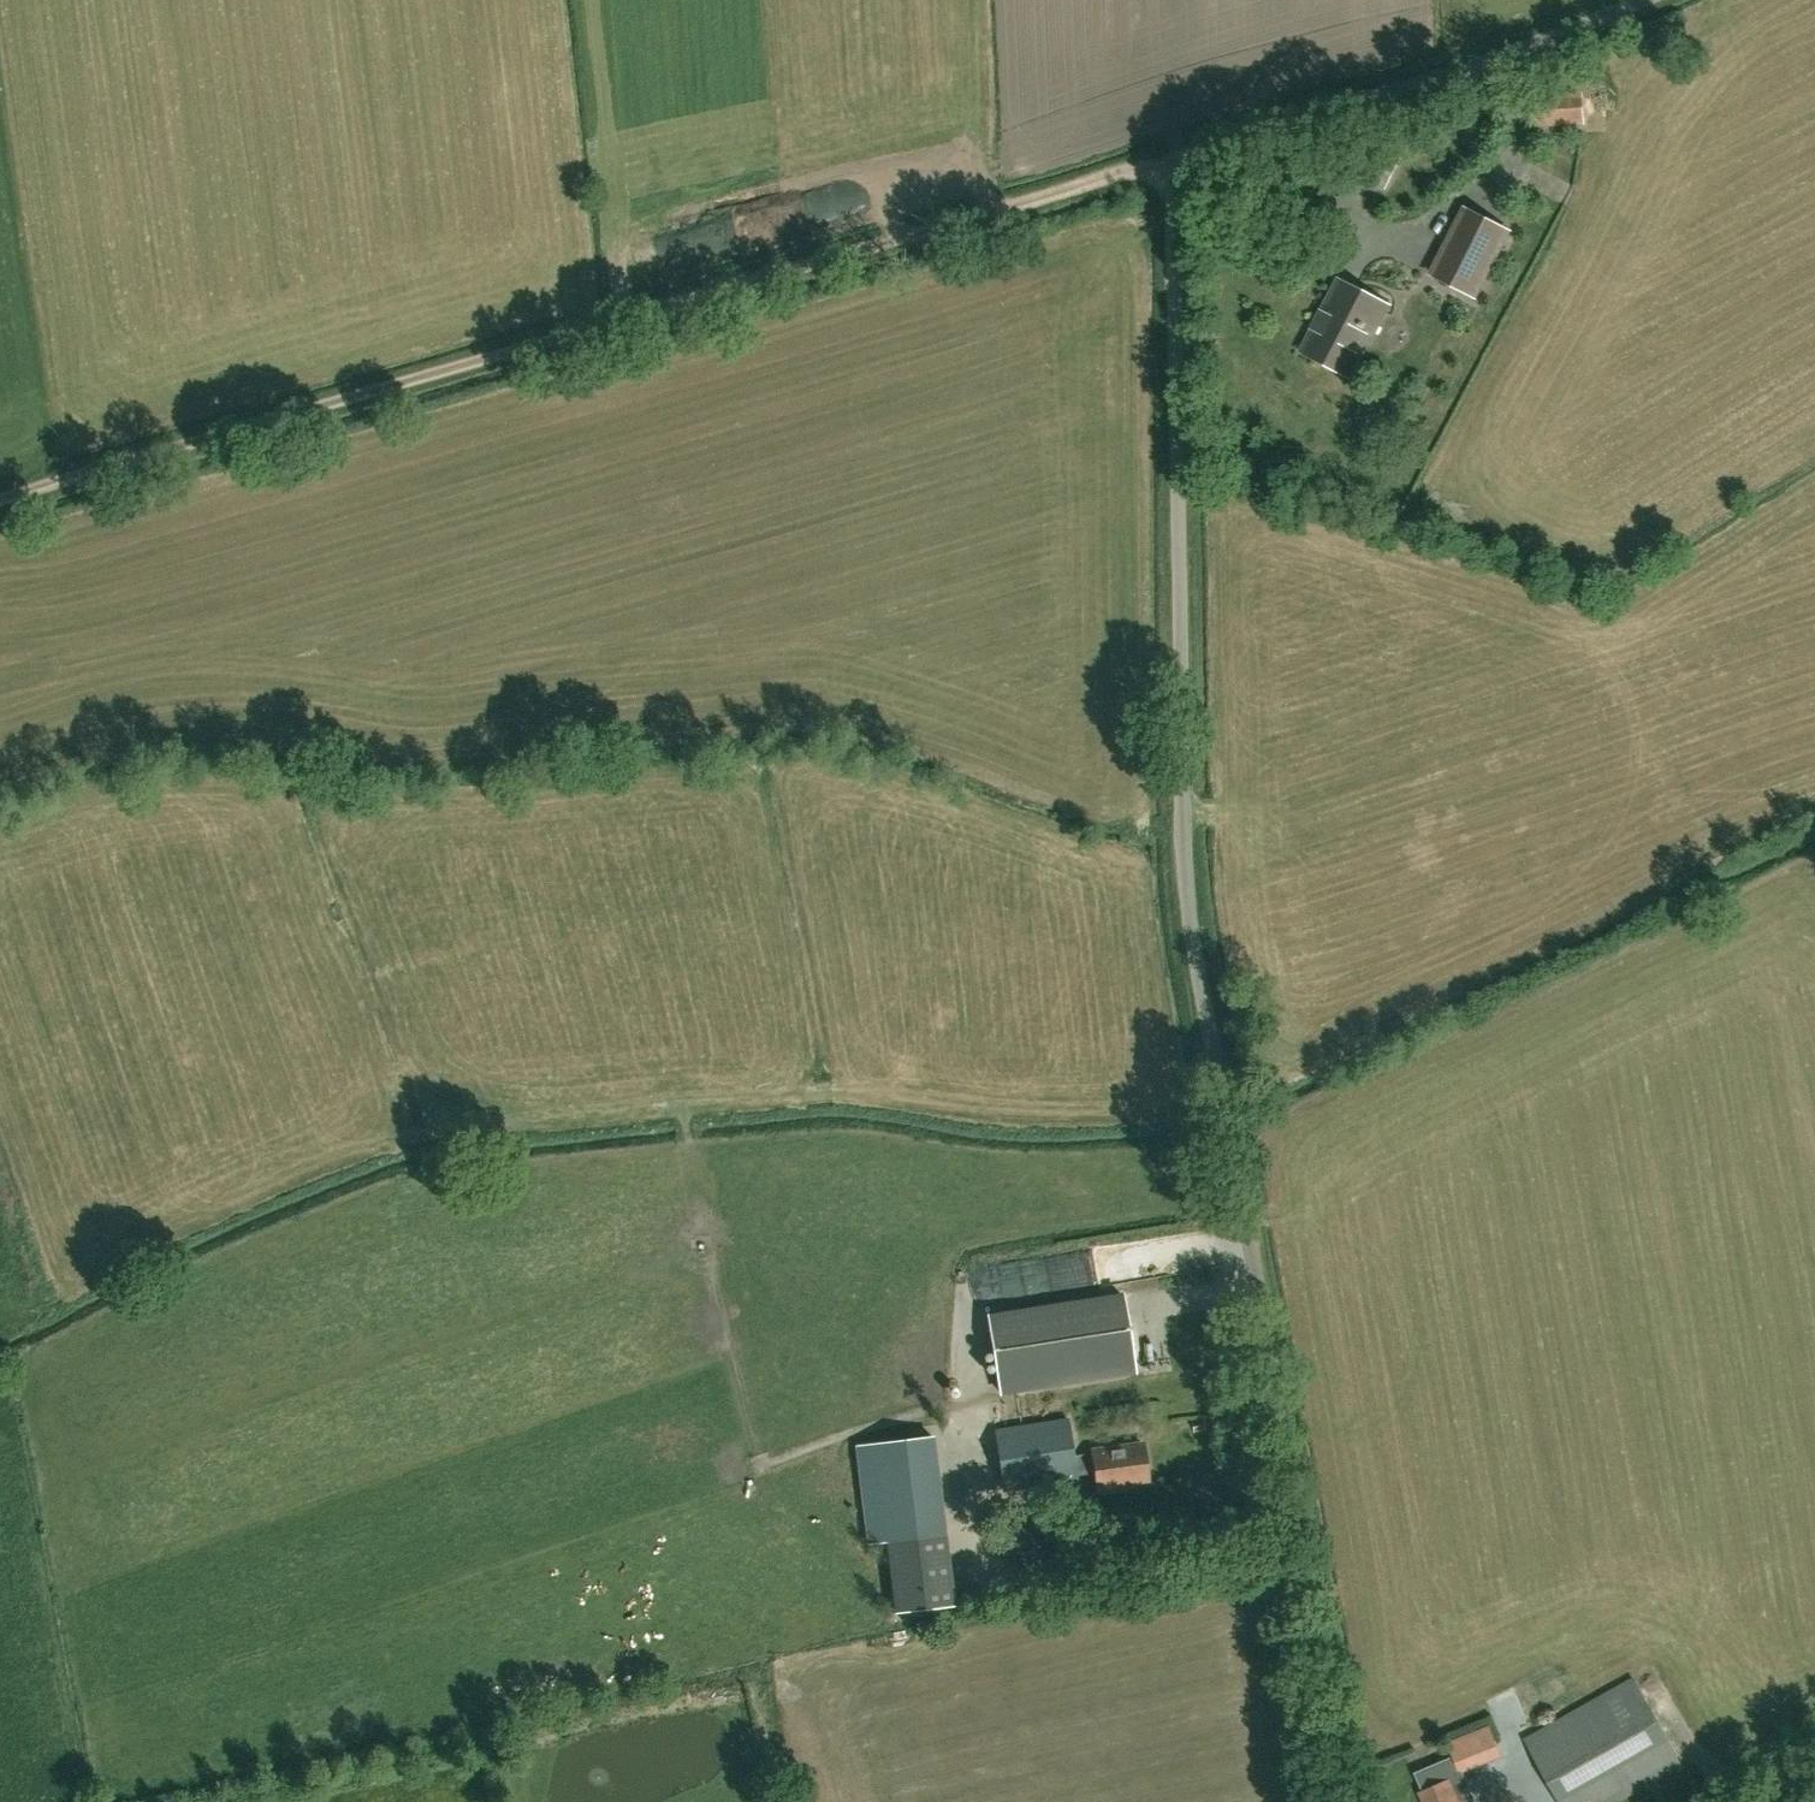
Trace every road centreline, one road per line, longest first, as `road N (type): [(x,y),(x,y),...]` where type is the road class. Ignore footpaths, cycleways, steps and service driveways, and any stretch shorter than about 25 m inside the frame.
road 1 (unclassified): [(1352,1801),(1183,887),(1176,194),(1186,165),(1209,144),(1527,47),(1643,0)]
road 2 (track): [(0,499),(1149,165),(1186,165)]

